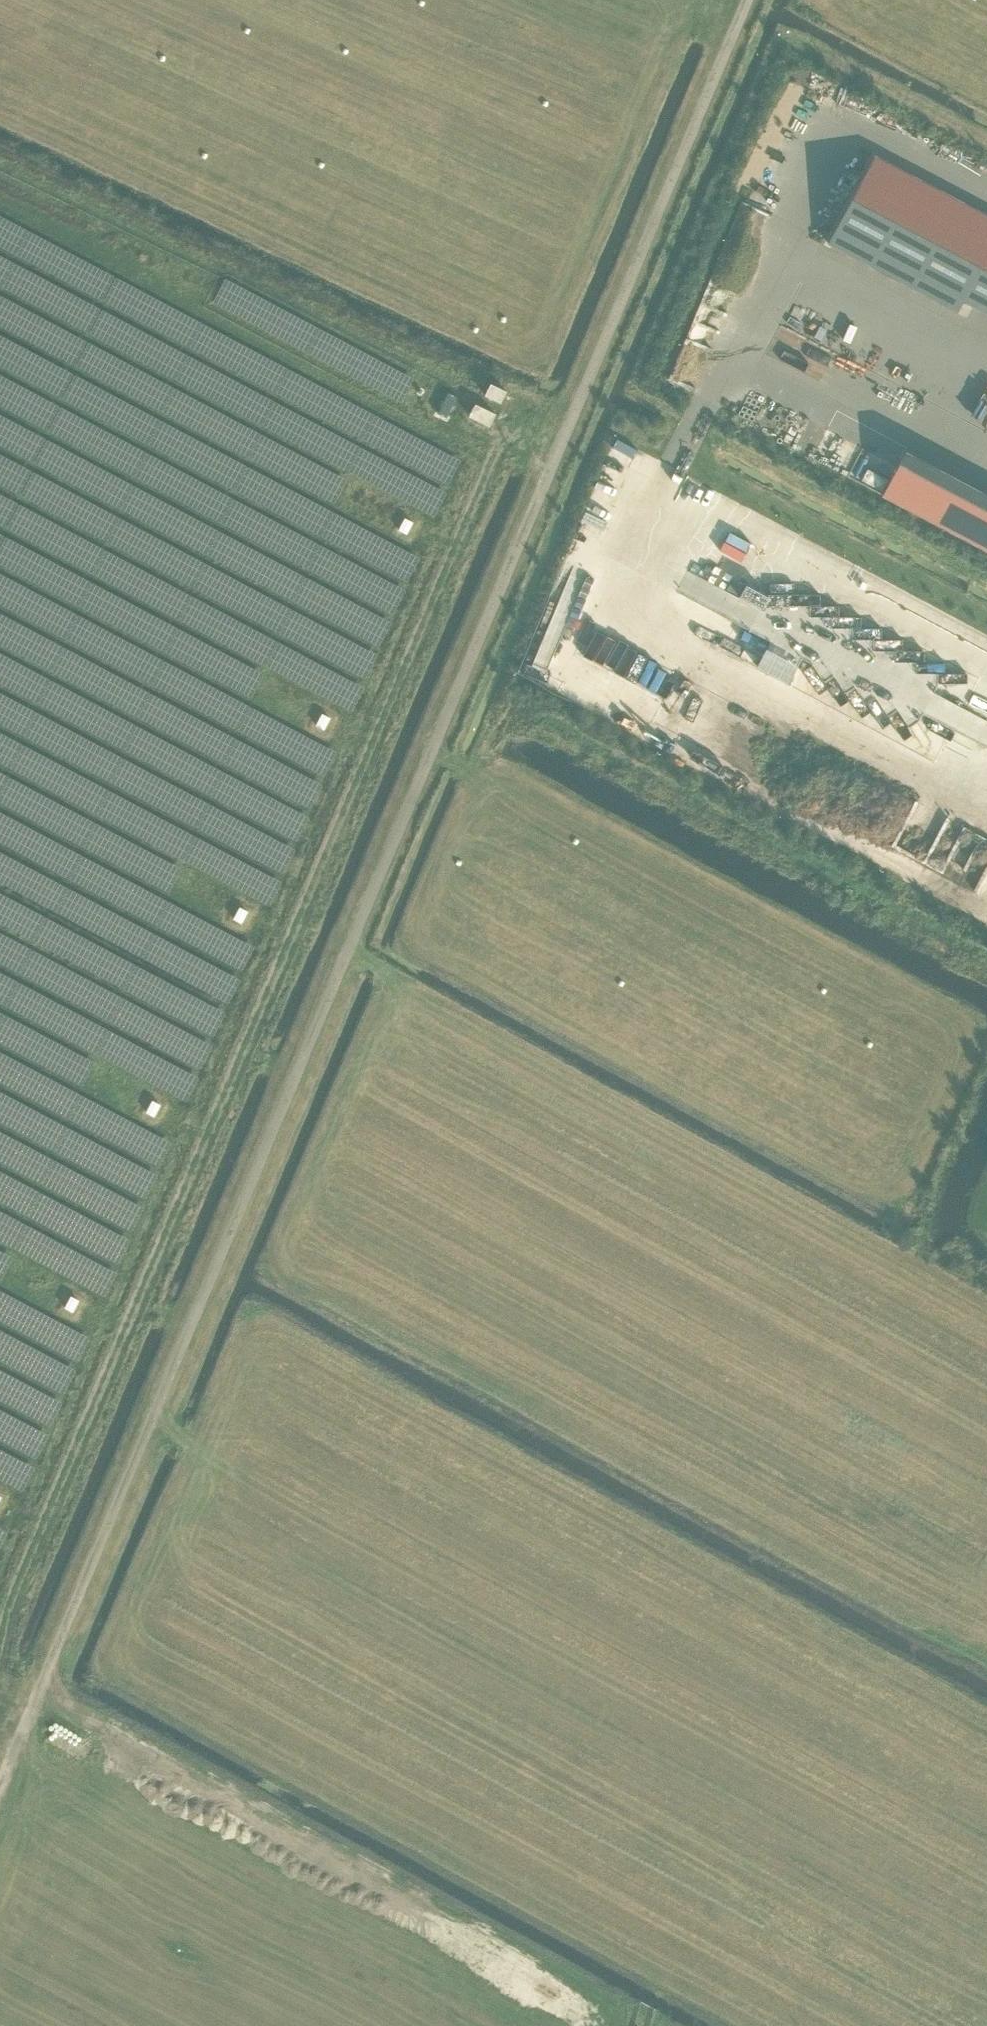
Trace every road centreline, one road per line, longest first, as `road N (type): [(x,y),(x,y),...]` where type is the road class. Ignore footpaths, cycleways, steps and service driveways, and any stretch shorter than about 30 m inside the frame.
road 1 (unclassified): [(52,1659),(747,0)]

